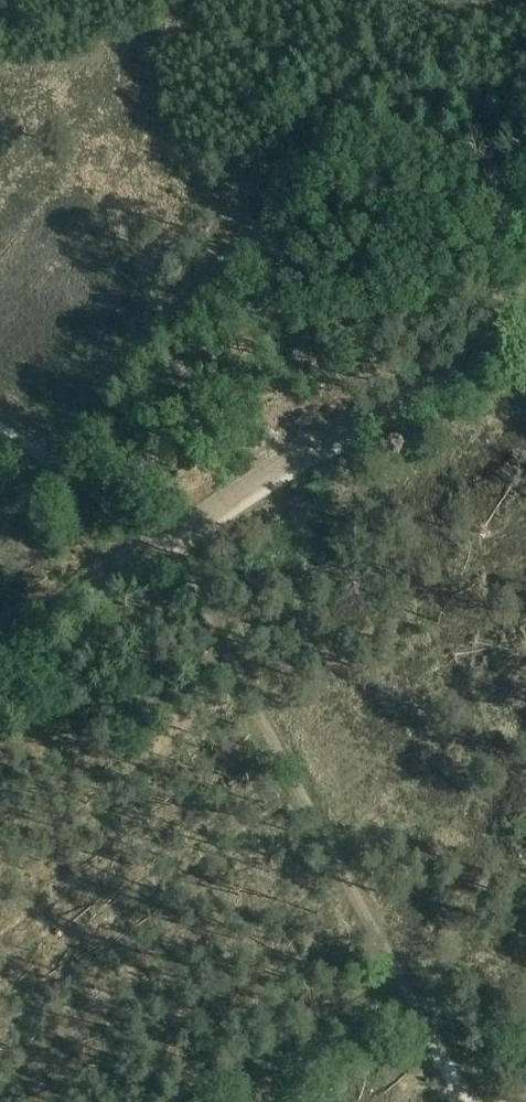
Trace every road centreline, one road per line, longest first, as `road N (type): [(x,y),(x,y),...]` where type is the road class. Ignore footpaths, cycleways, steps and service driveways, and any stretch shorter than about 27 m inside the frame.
road 1 (track): [(475,1101),(176,553)]
road 2 (track): [(0,650),(158,538),(525,315)]
road 3 (track): [(176,553),(0,437)]

